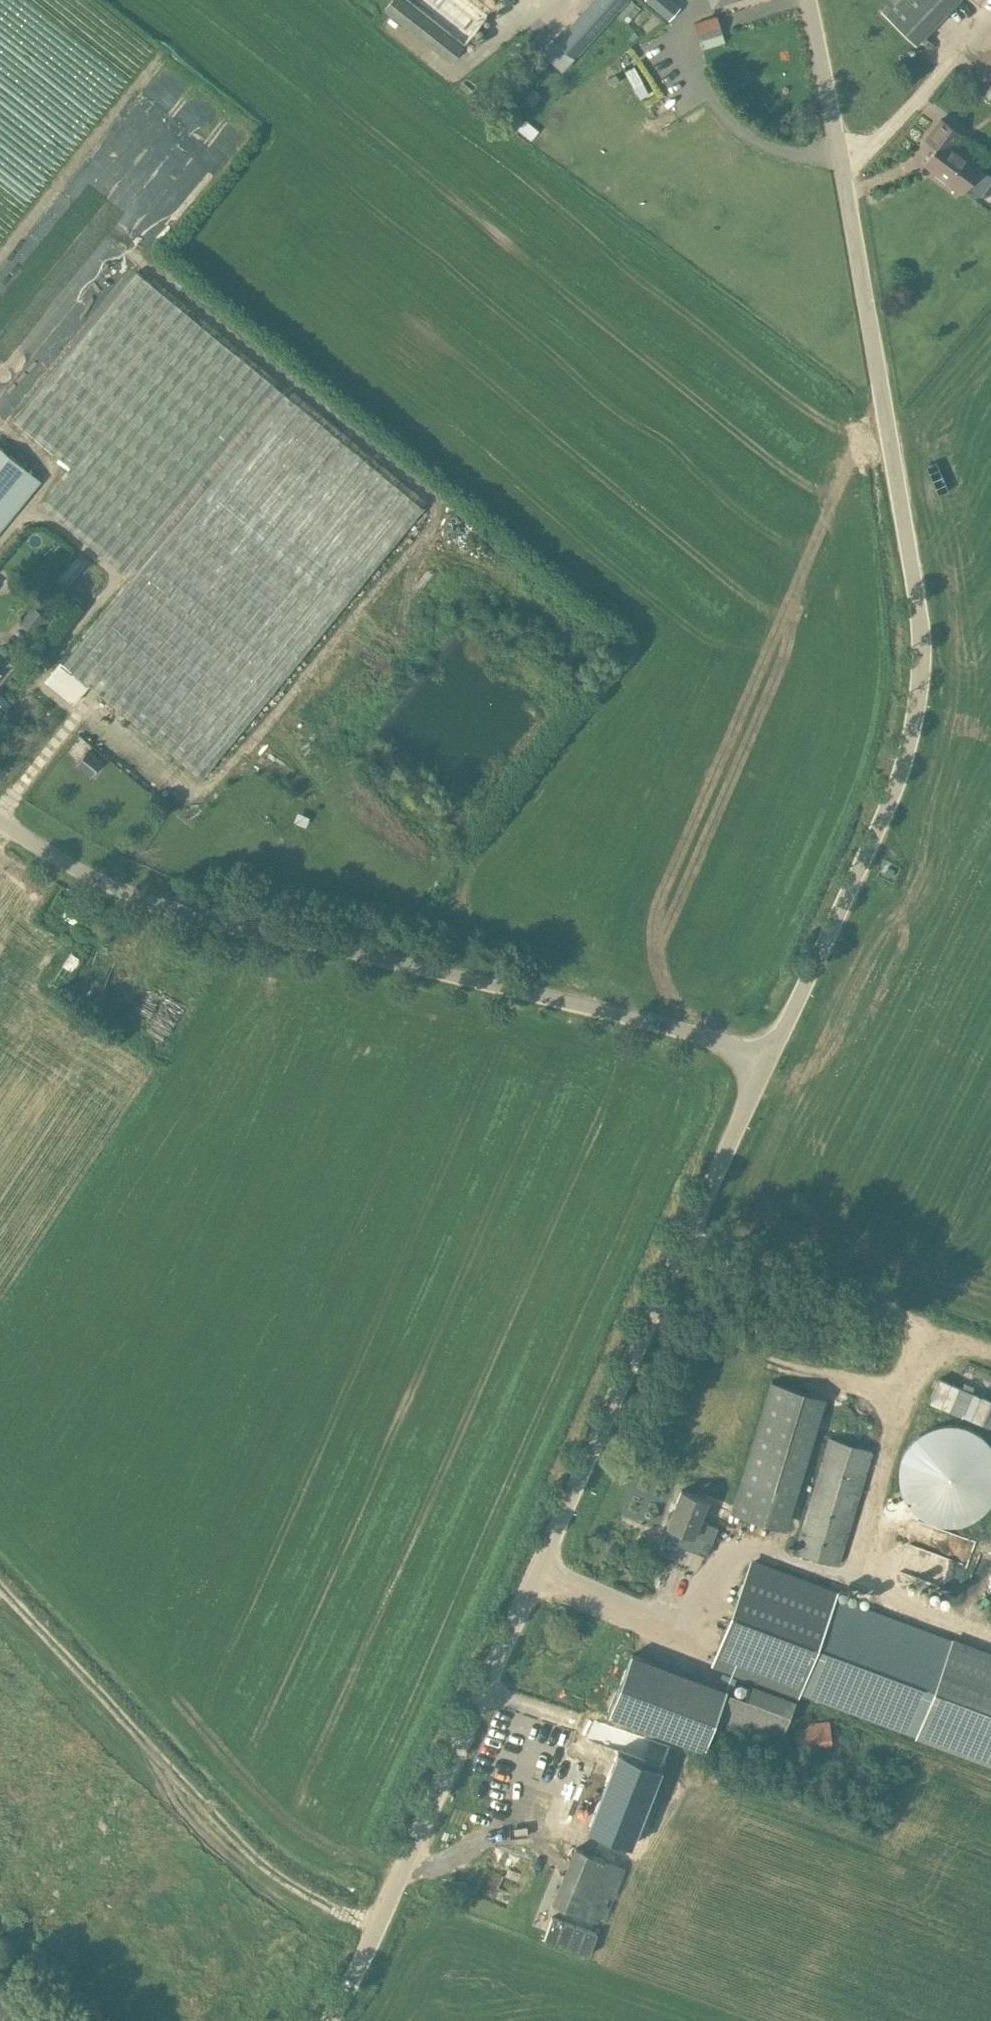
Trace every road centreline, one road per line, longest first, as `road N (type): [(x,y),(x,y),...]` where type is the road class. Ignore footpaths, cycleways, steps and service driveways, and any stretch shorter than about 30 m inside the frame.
road 1 (unclassified): [(807,0),(921,638),(920,704),(902,774),(765,1062)]
road 2 (unclassified): [(332,2020),(765,1062)]
road 3 (unclassified): [(765,1062),(604,1010),(188,912),(104,884),(0,825)]
road 4 (track): [(990,1350),(684,1249)]

